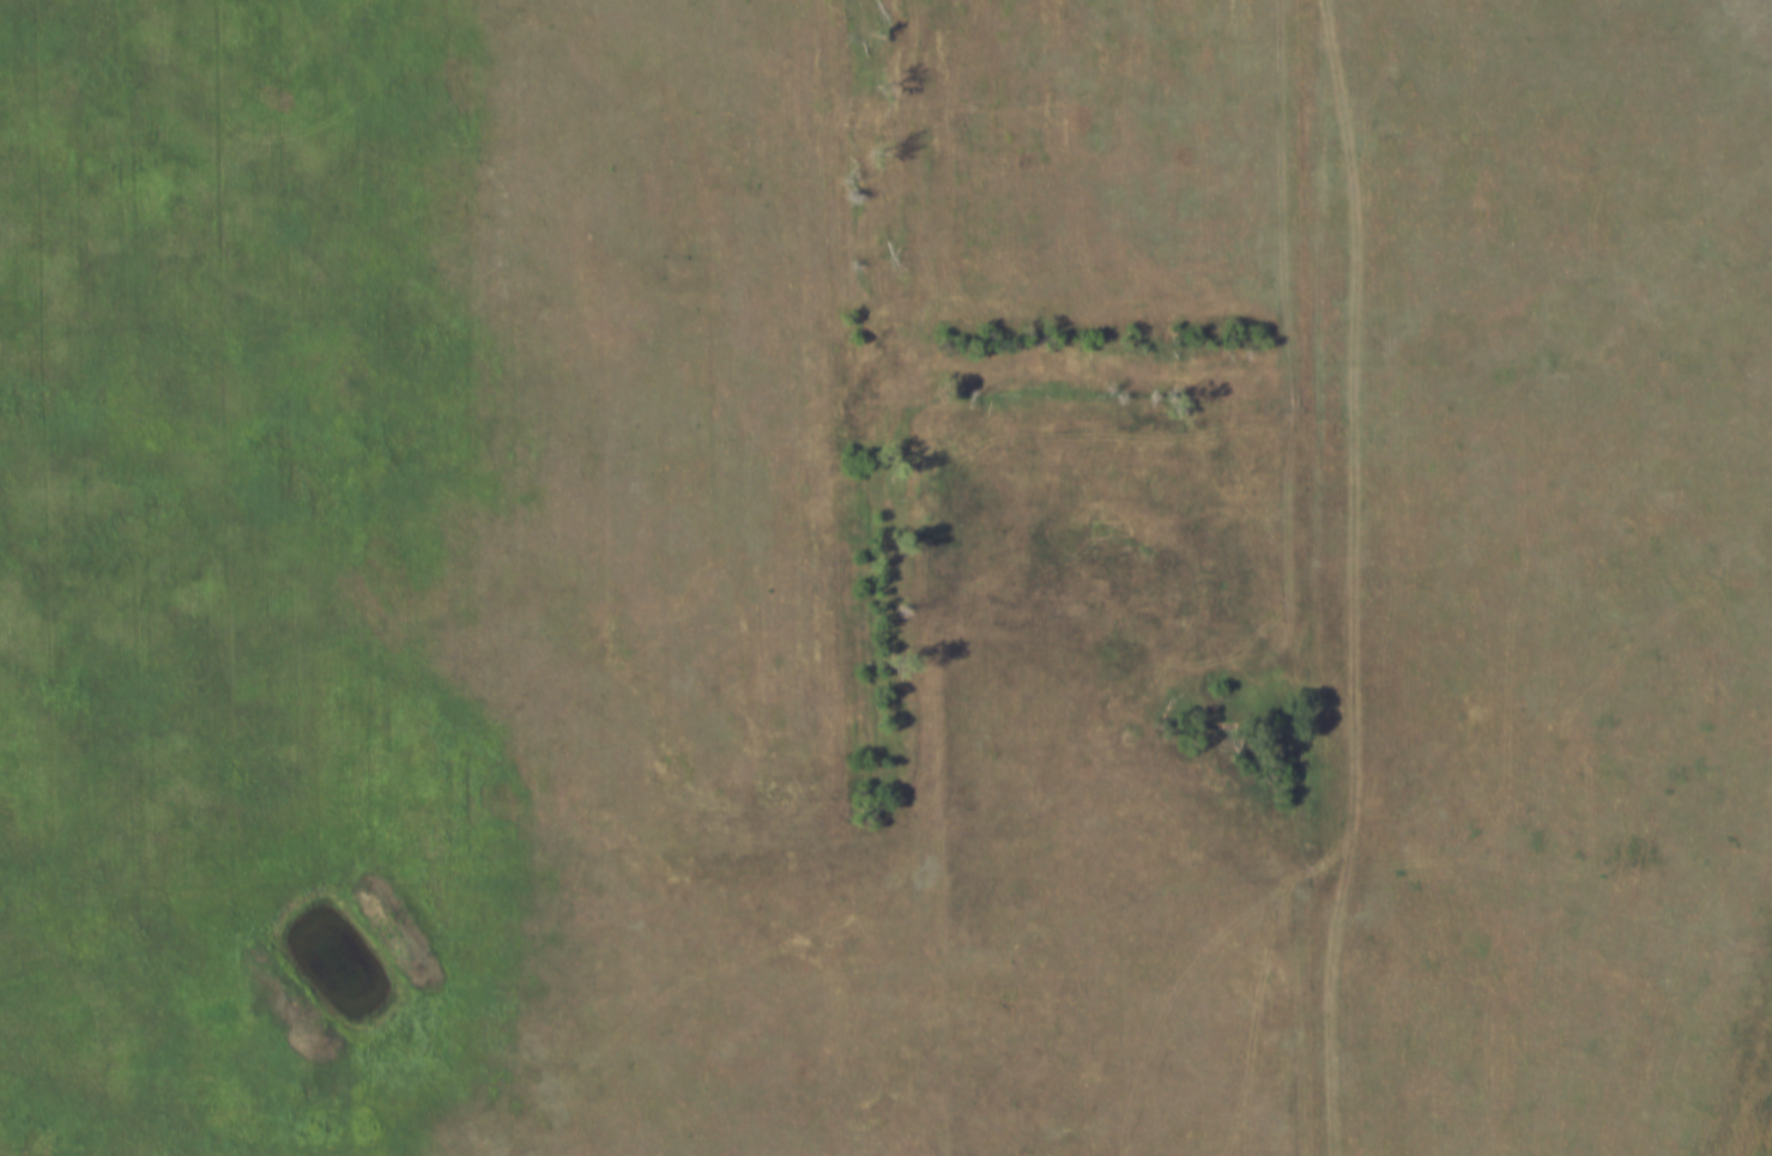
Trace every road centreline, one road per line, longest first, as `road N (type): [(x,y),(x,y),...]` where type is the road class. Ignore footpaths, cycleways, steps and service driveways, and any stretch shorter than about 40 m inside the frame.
road 1 (track): [(1335,1155),(1329,978),(1355,890),(1356,302),(1354,161),(1327,0)]

